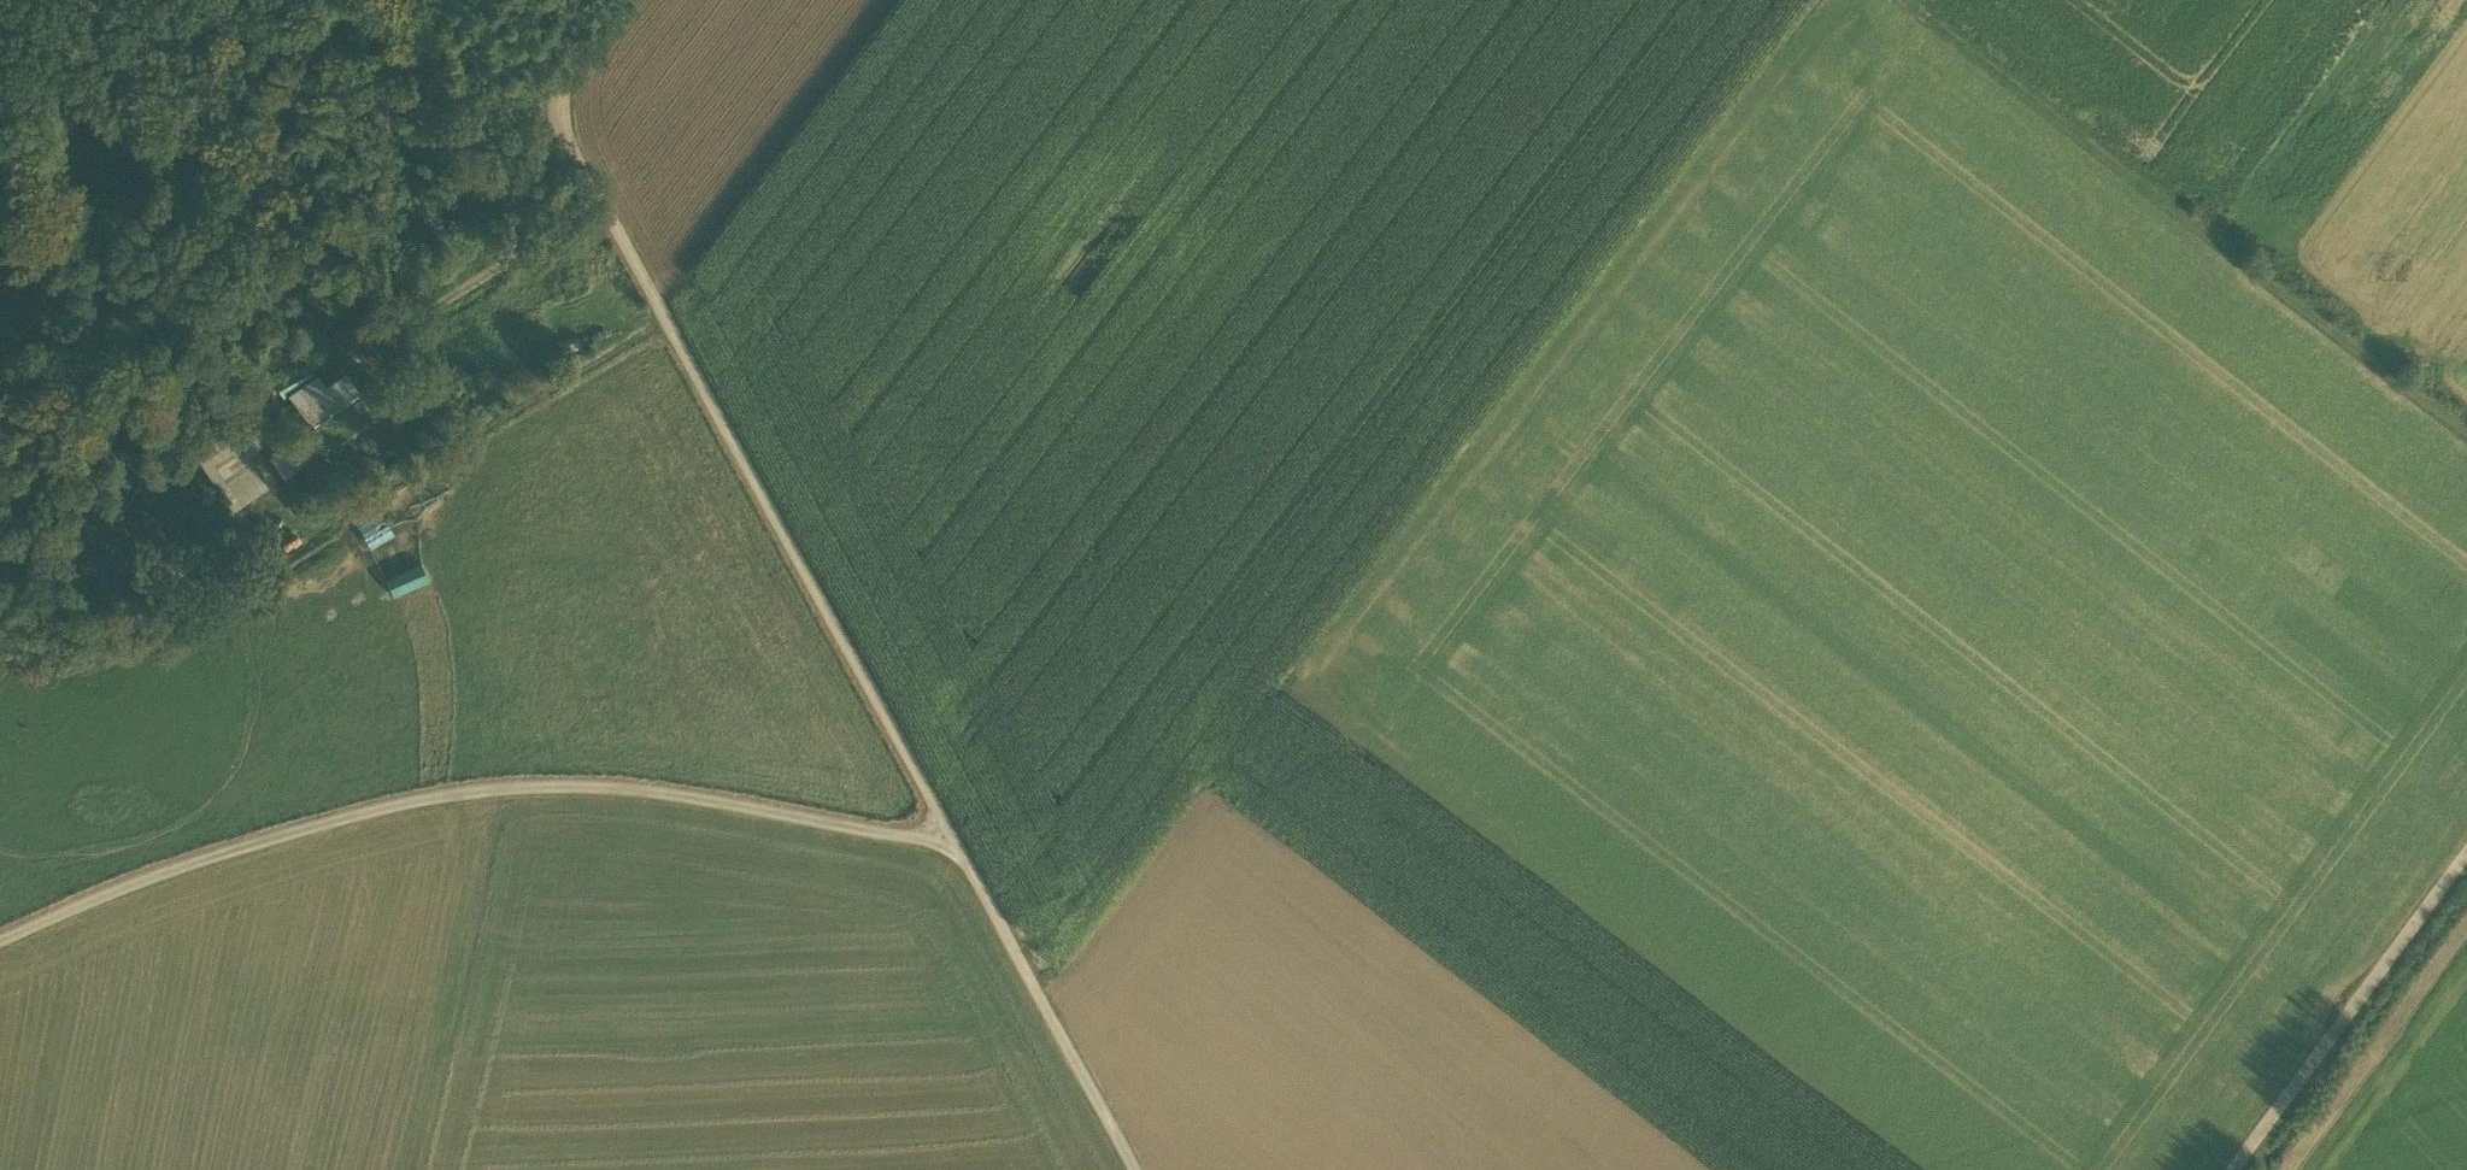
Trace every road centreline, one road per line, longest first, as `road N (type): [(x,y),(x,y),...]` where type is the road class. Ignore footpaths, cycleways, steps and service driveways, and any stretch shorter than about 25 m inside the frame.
road 1 (track): [(0,940),(144,880),(411,801),(510,785),(624,786),(912,836),(948,831)]
road 2 (track): [(948,831),(542,107)]
road 3 (track): [(1902,0),(2466,436)]
road 4 (track): [(2466,851),(2229,1169)]
road 5 (track): [(163,0),(542,107)]
road 6 (track): [(948,831),(1136,1169)]
road 7 (track): [(542,107),(624,0)]

